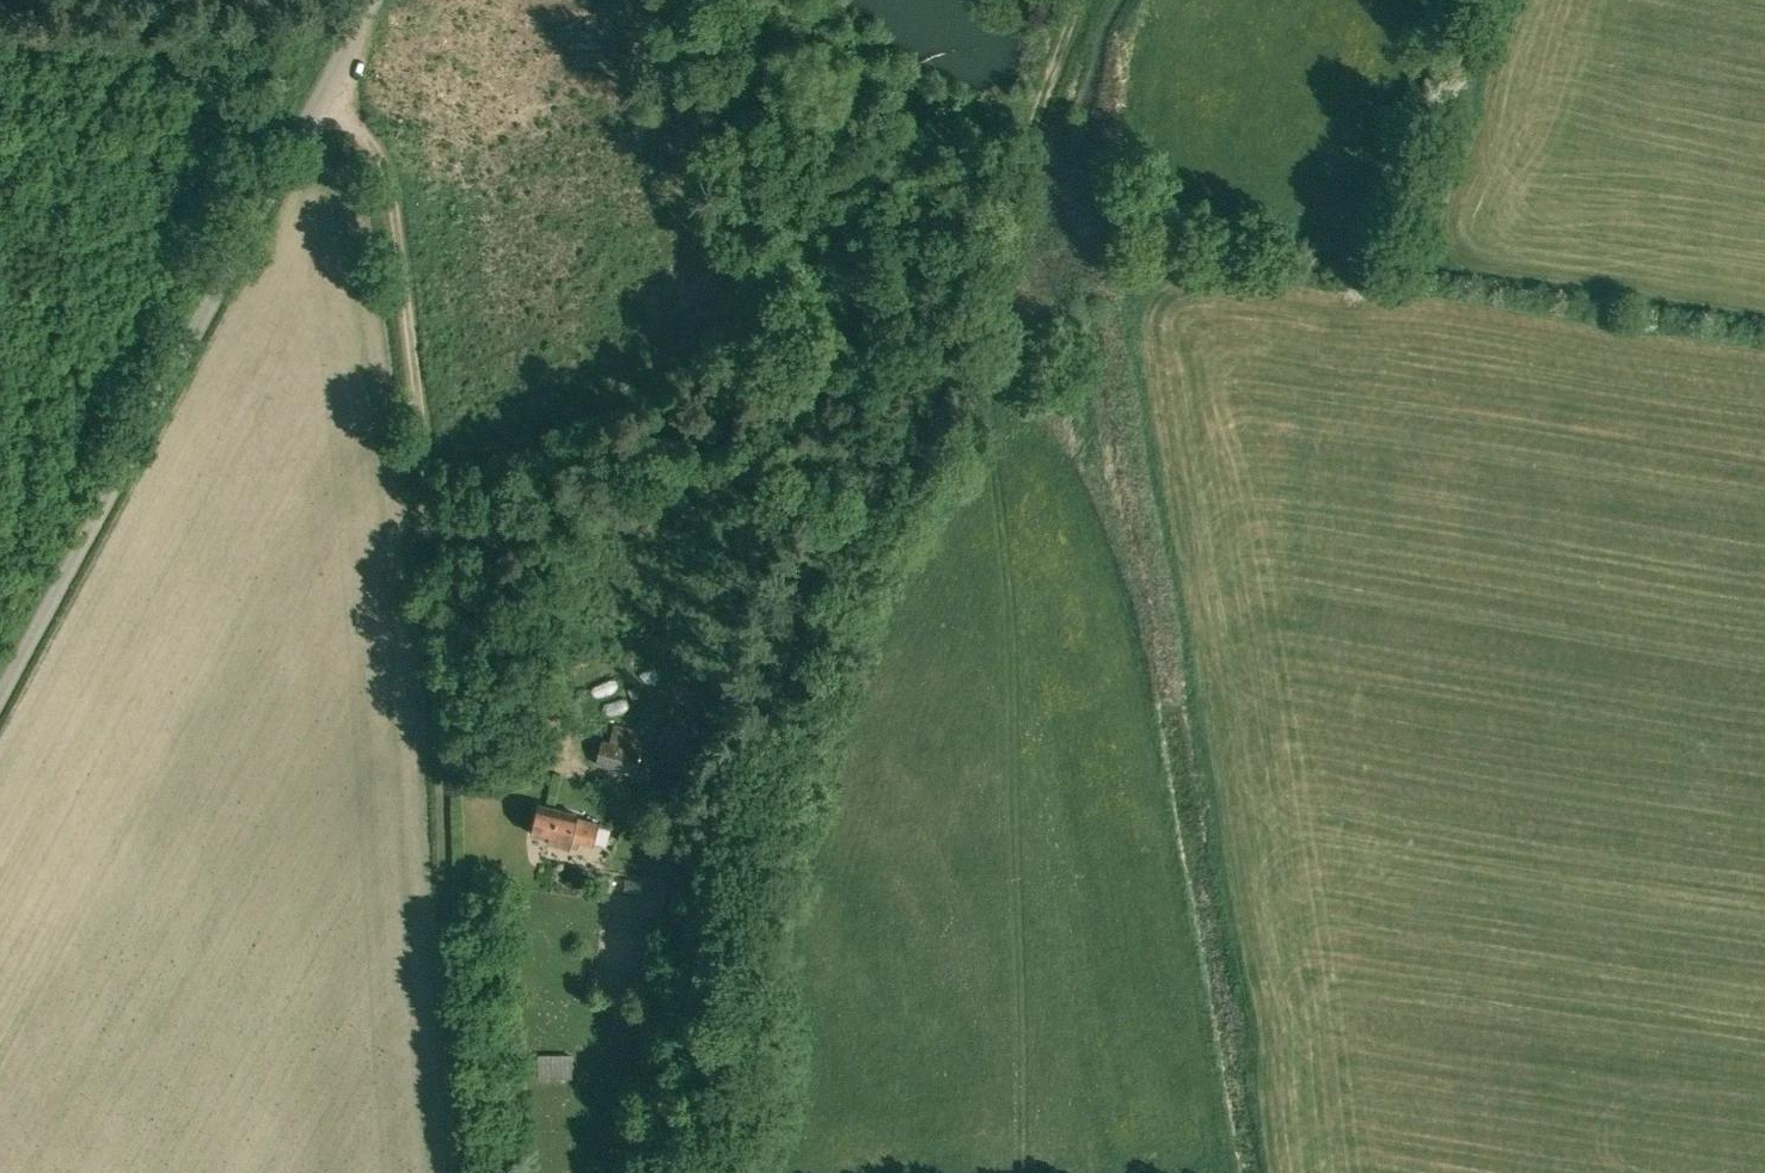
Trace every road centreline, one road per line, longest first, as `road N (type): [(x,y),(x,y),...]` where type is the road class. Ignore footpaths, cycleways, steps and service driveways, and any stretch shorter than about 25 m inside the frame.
road 1 (unclassified): [(0,696),(379,0)]

